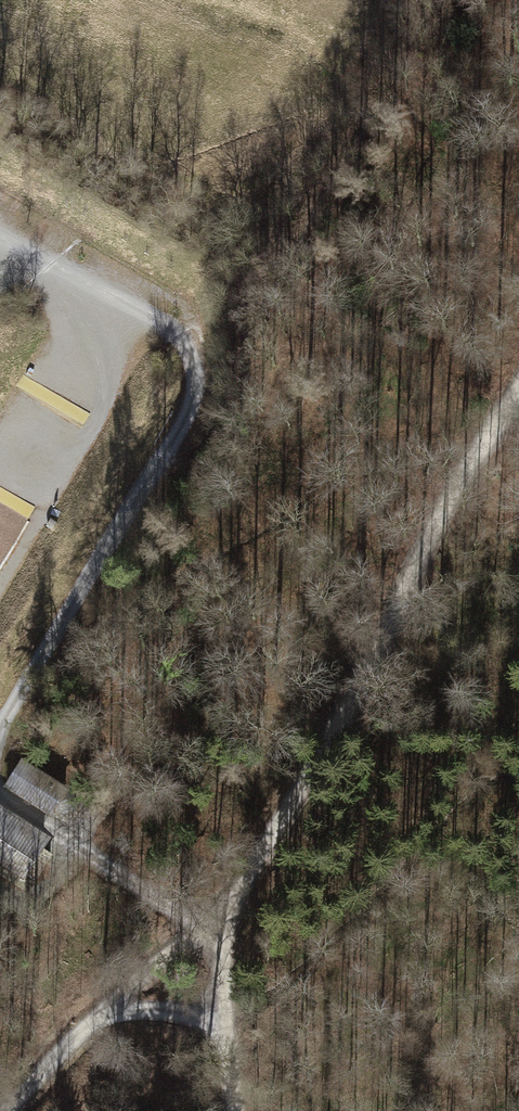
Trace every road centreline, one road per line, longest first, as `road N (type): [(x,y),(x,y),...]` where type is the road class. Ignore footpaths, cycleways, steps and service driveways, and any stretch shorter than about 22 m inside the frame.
road 1 (track): [(518,402),(459,489),(211,932),(233,1110)]
road 2 (track): [(0,722),(195,390),(196,366),(182,336),(0,232)]
road 3 (track): [(8,1110),(98,1016),(181,946),(211,932),(0,794)]
road 4 (track): [(226,1044),(195,1010),(146,1006),(98,1016)]

